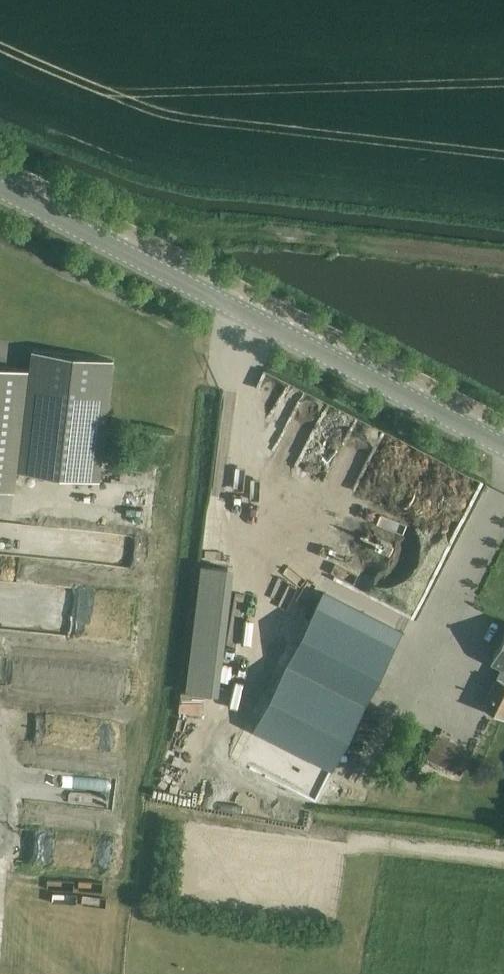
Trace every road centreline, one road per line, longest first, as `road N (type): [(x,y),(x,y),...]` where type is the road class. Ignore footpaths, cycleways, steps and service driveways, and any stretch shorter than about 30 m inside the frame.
road 1 (secondary): [(503,447),(0,190)]

